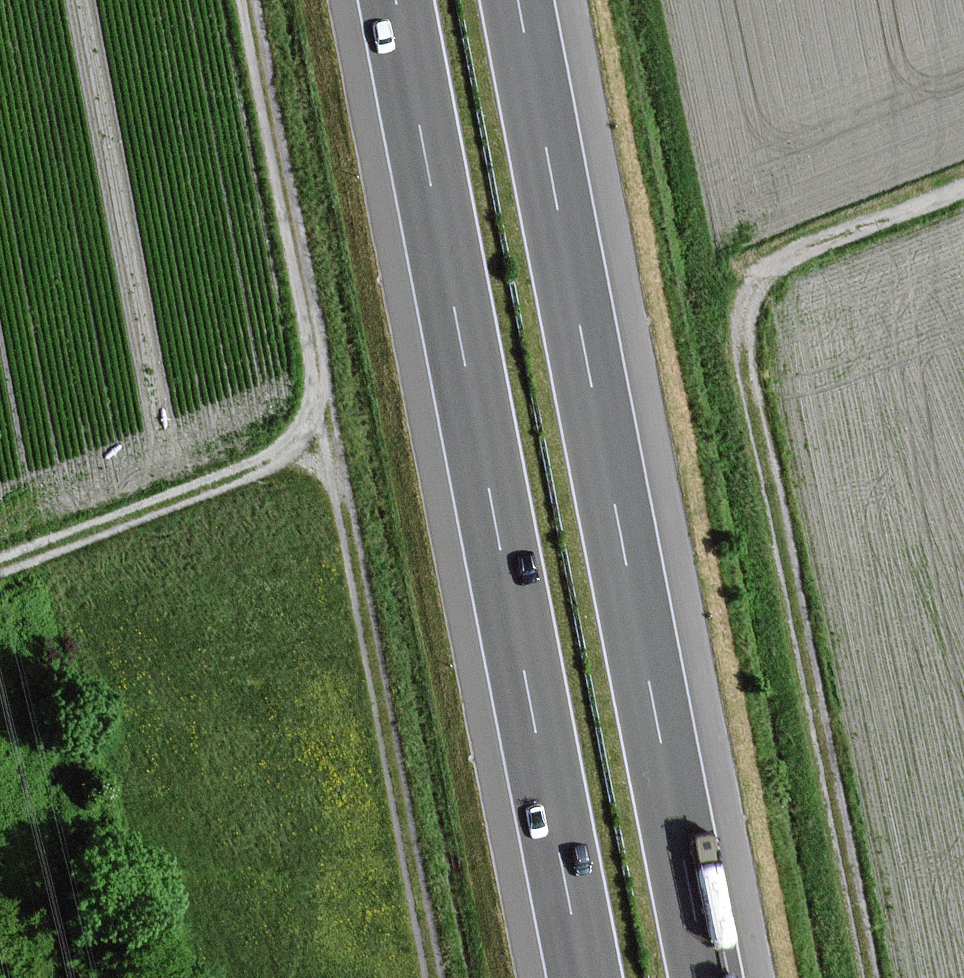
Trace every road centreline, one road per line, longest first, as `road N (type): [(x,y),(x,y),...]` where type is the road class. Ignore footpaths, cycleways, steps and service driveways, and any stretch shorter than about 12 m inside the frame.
road 1 (motorway): [(395,0),(584,977)]
road 2 (motorway): [(708,977),(519,0)]
road 3 (track): [(432,977),(246,0)]
road 4 (track): [(963,187),(785,260),(754,285),(740,330),(867,977)]
road 5 (track): [(0,557),(326,428)]

